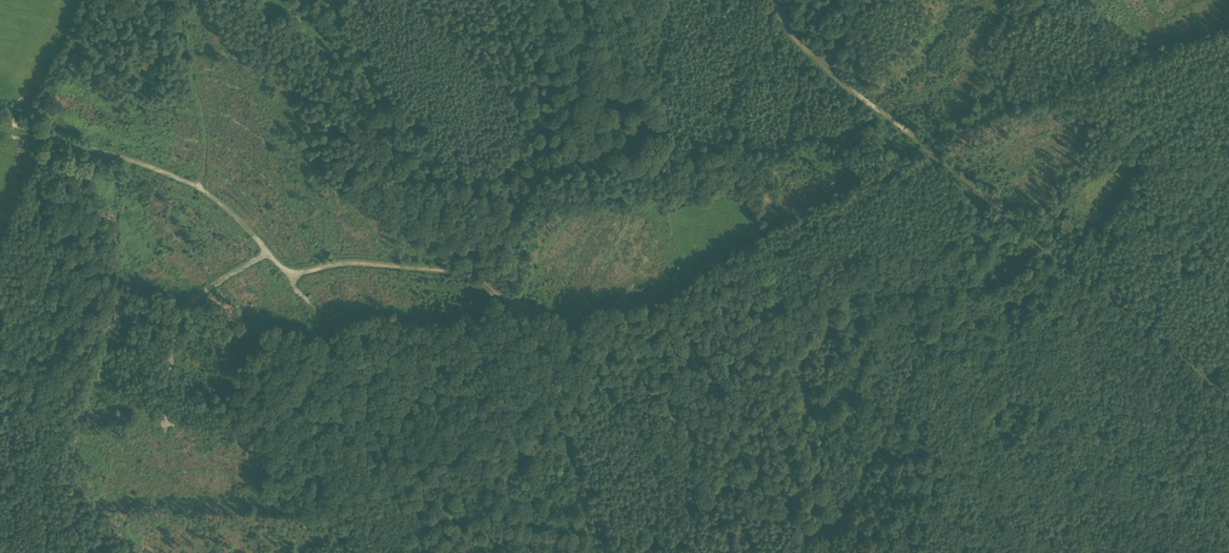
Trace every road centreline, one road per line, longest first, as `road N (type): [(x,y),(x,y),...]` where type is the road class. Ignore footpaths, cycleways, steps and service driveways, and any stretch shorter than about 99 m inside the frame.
road 1 (track): [(775,0),(800,57),(933,154),(1228,400)]
road 2 (track): [(594,552),(563,437),(566,337),(370,262)]
road 3 (track): [(370,262),(274,267),(222,209),(159,167),(0,121)]
road 4 (track): [(581,0),(561,32),(491,229),(459,244),(370,262)]

